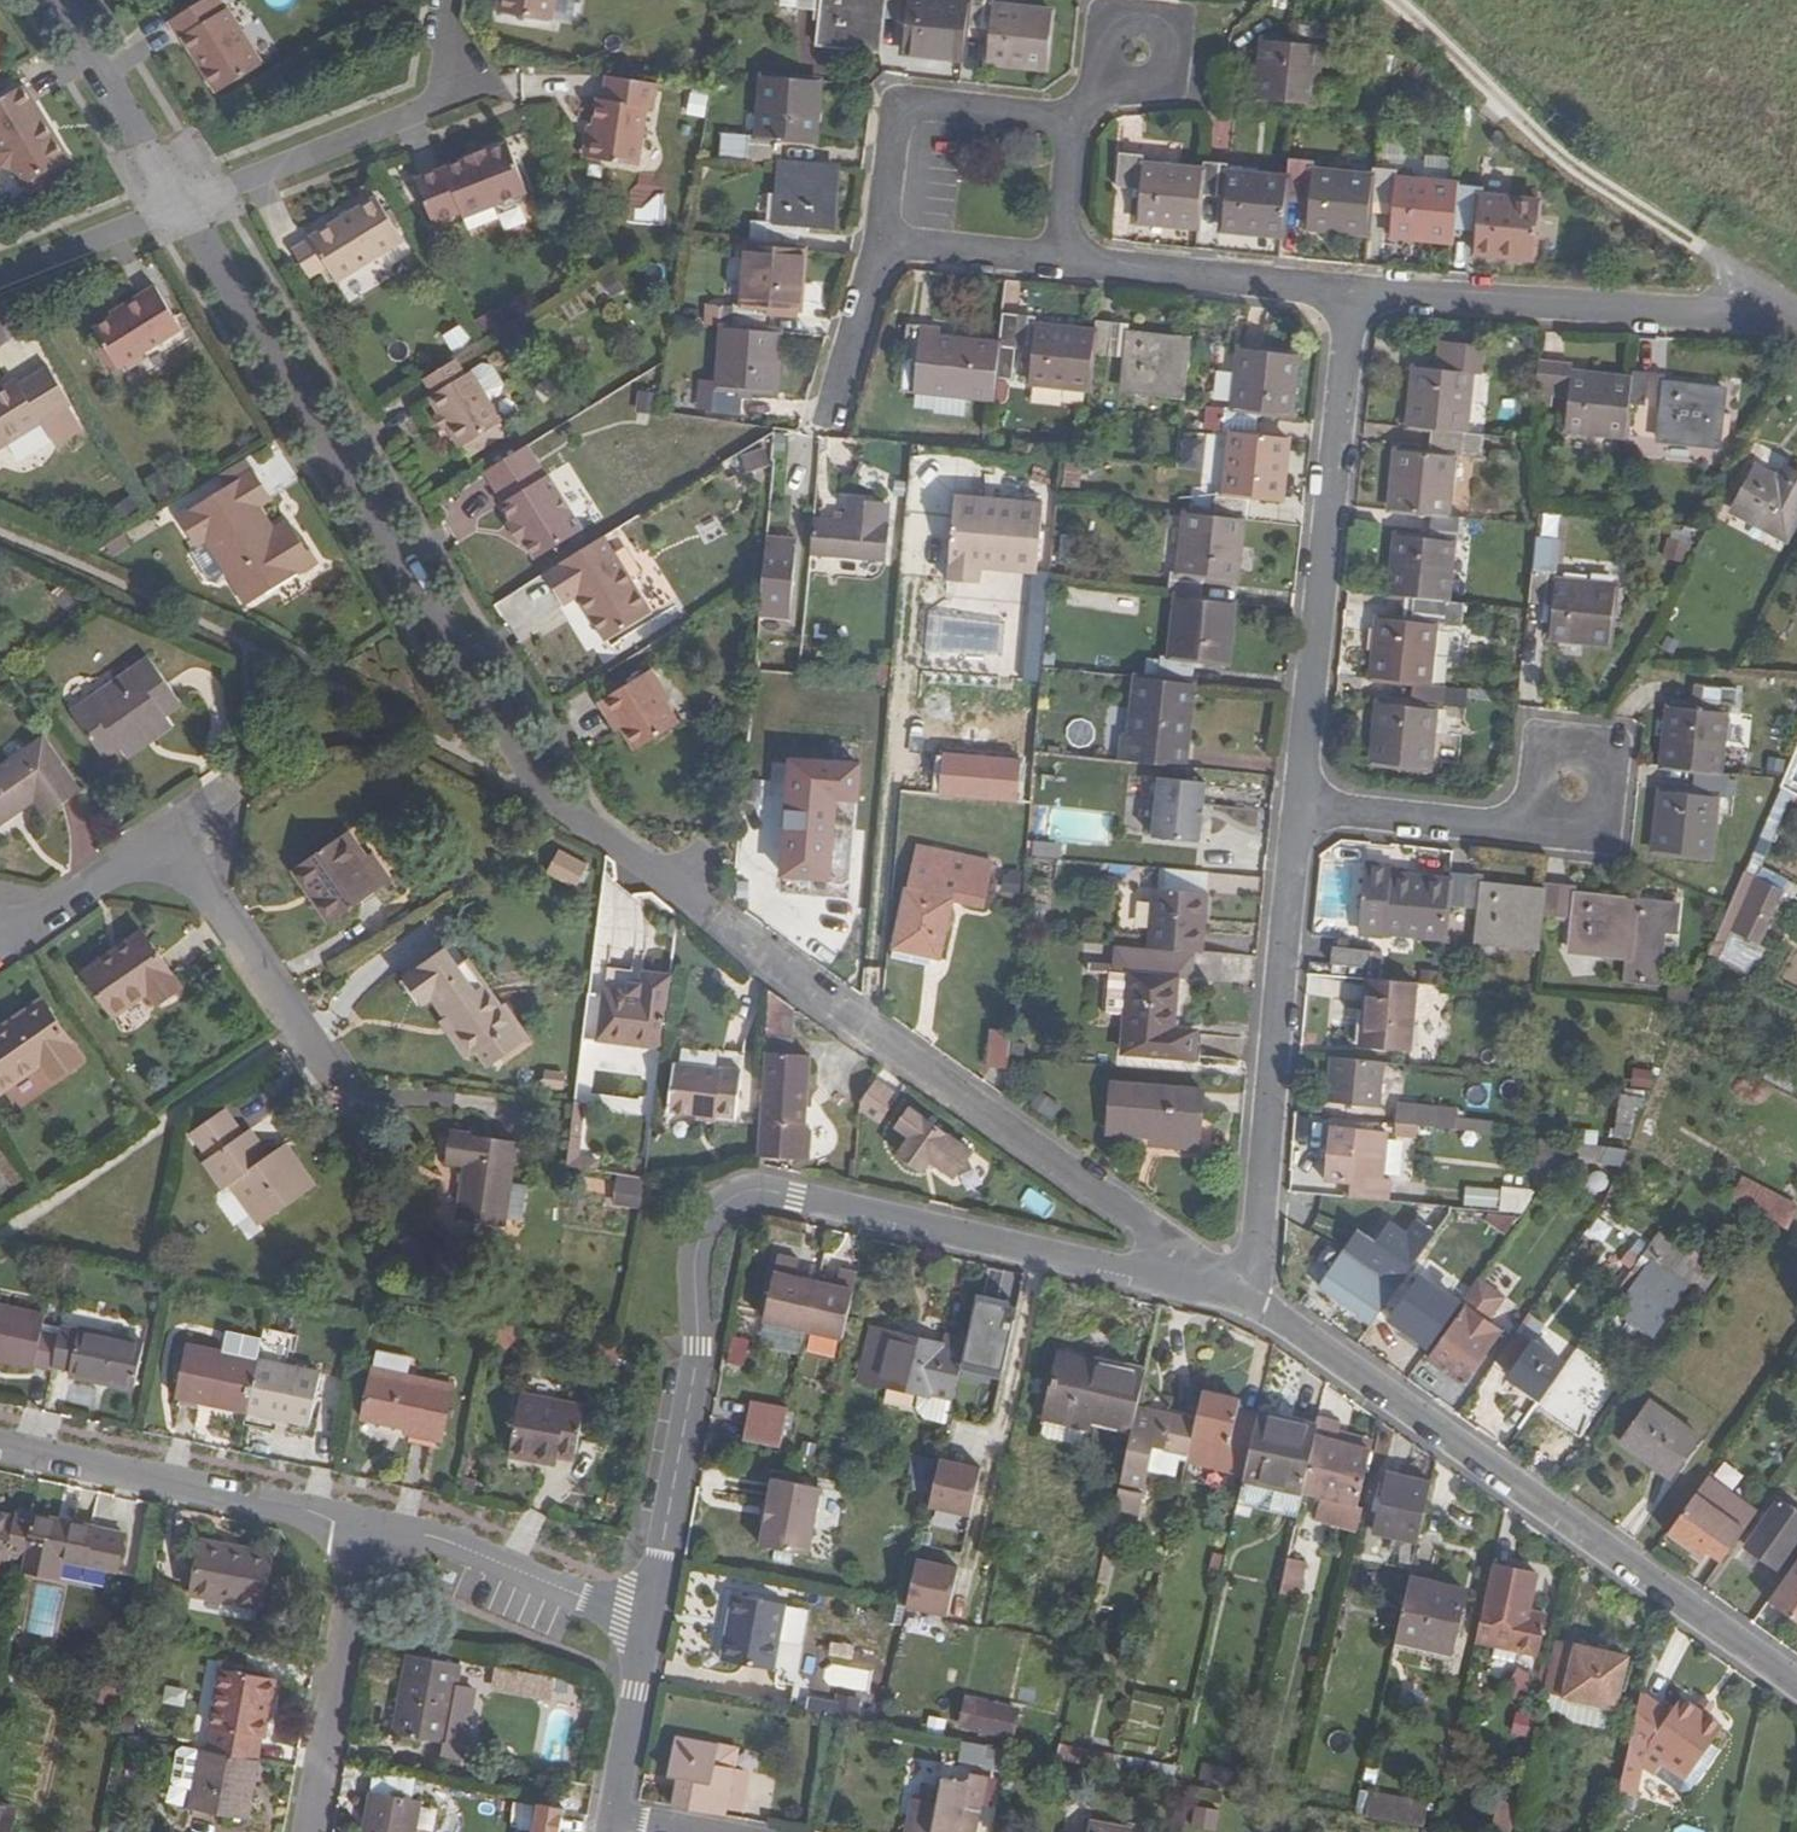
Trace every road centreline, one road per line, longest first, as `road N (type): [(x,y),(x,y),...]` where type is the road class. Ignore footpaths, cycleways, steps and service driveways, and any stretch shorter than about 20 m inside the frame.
road 1 (residential): [(646,1624),(718,1212),(737,1195),(793,1197),(1255,1303)]
road 2 (residential): [(1255,1303),(537,787)]
road 3 (residential): [(180,209),(537,787)]
road 4 (residential): [(1796,1681),(1255,1303)]
road 5 (residential): [(1796,320),(1586,179),(1383,0)]
road 6 (residential): [(1297,806),(1349,288)]
road 7 (residential): [(1255,1303),(1297,806)]
road 8 (residential): [(321,1069),(171,837),(0,944)]
road 9 (residential): [(1796,326),(1349,288)]
road 10 (residential): [(180,209),(437,99),(451,0)]
road 11 (residential): [(0,1442),(366,1522)]
road 12 (residential): [(366,1522),(306,1831)]
road 13 (residential): [(1063,125),(889,108),(876,245)]
road 14 (residential): [(1349,288),(1050,261)]
road 15 (residential): [(366,1522),(646,1624)]
road 16 (residential): [(1297,806),(1509,825),(1568,783)]
road 17 (residential): [(50,0),(180,209)]
road 18 (residential): [(611,1821),(646,1624)]
road 19 (residential): [(0,279),(180,209)]
road 20 (residential): [(1050,261),(876,245)]
road 21 (residential): [(876,245),(825,410)]
road 22 (residential): [(1050,261),(1063,125)]

